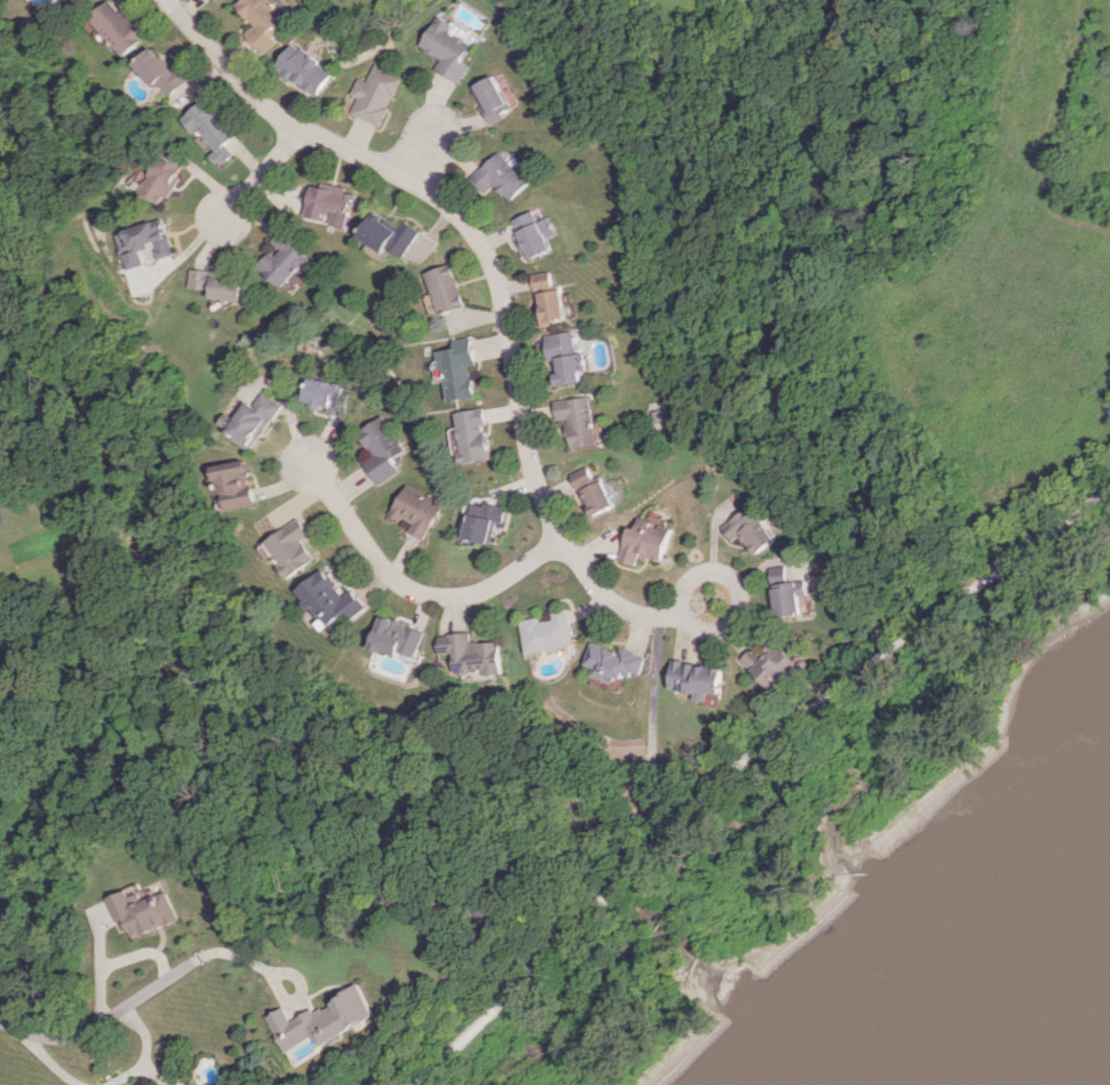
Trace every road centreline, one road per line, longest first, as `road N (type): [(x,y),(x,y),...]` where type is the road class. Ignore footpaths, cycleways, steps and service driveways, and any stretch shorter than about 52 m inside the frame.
road 1 (residential): [(168,0),(267,110),(425,187),(484,246),(530,477),(553,541),(596,587),(638,611),(685,614)]
road 2 (residential): [(553,541),(496,583),(430,597),(372,557),(298,457)]
road 3 (residential): [(188,960),(80,1032),(33,1037),(0,1021)]
road 4 (residential): [(685,614),(687,583),(702,574),(735,578),(742,595),(729,626),(698,627),(685,614)]
road 5 (residential): [(425,187),(452,126),(437,111),(421,114),(385,168)]
road 6 (residential): [(296,127),(214,225)]

